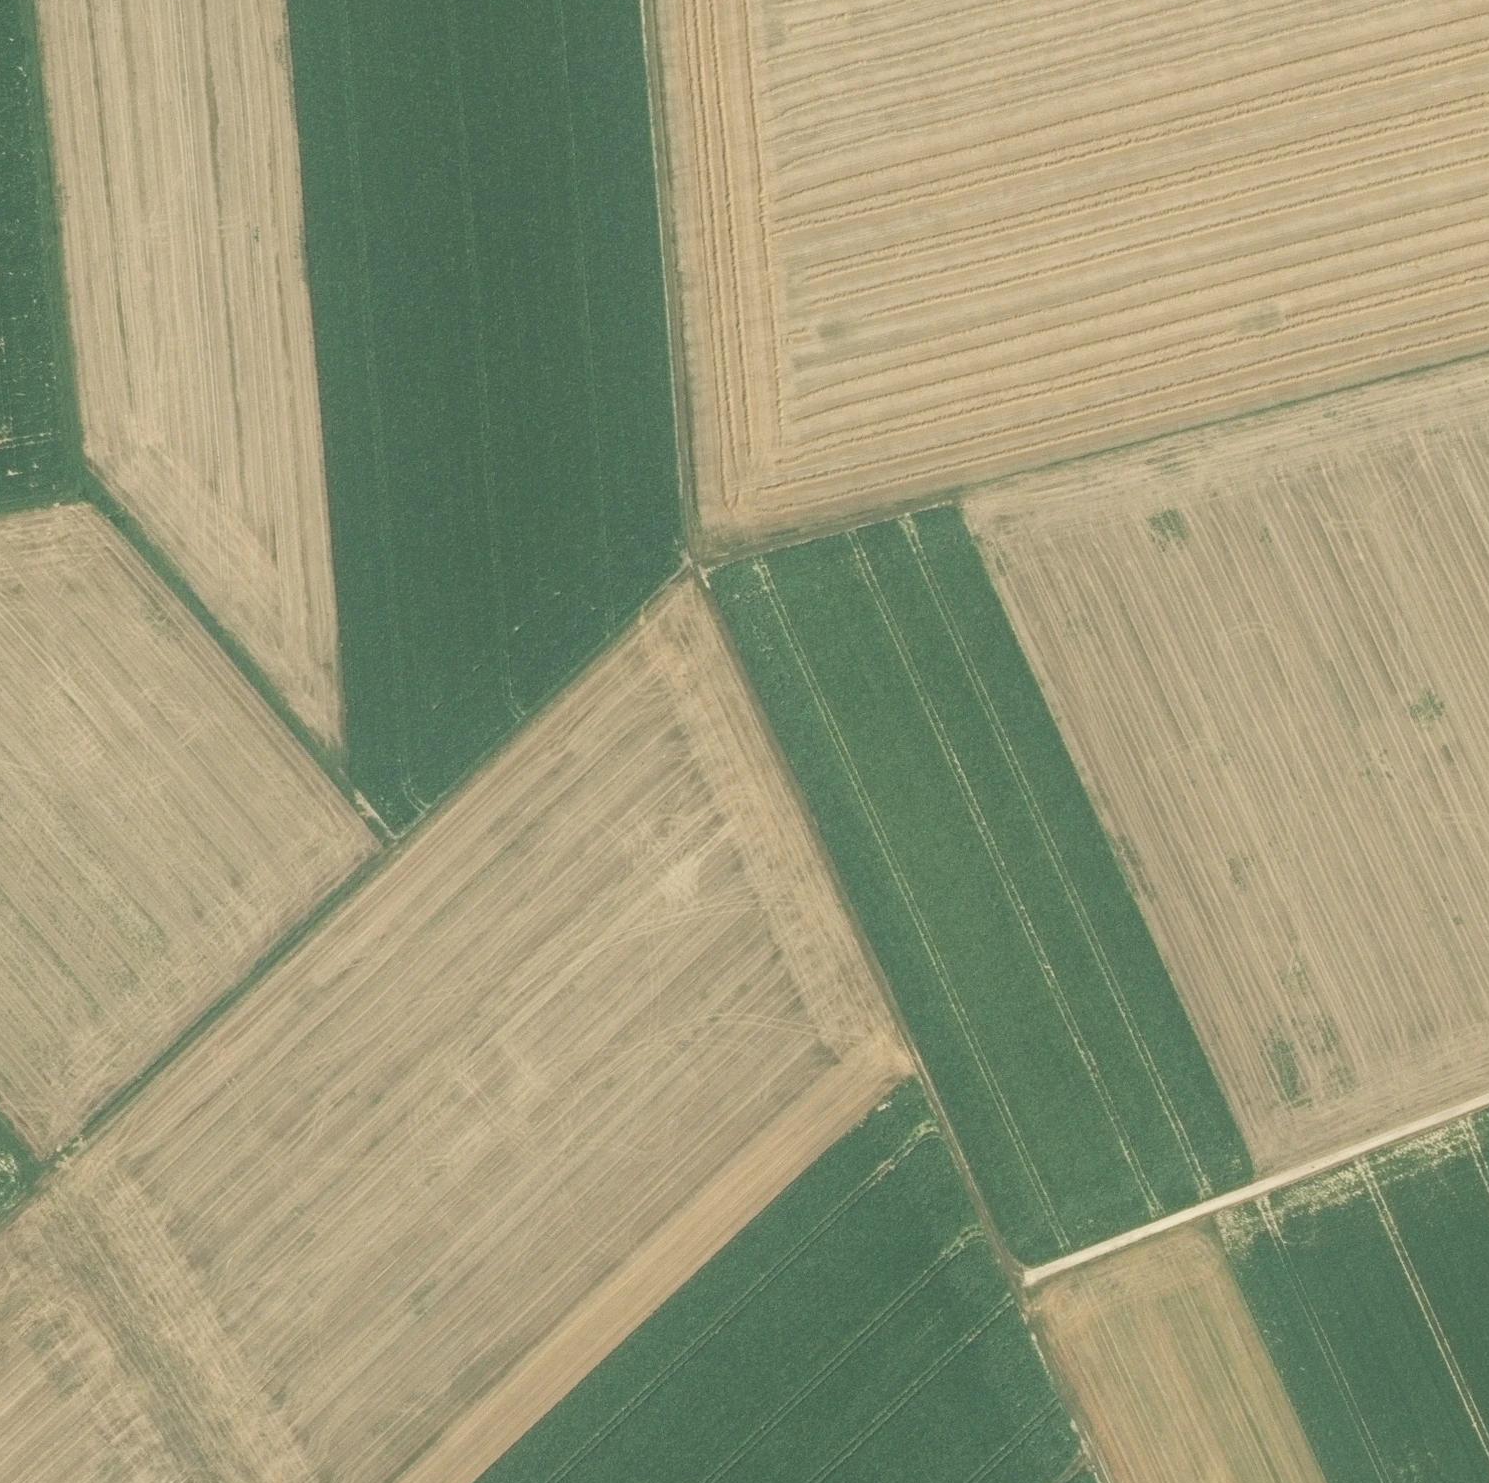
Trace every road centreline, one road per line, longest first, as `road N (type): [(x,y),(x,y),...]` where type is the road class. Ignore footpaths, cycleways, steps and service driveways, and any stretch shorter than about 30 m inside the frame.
road 1 (track): [(662,0),(709,577),(1488,376)]
road 2 (track): [(715,576),(1025,1283),(1104,1482)]
road 3 (track): [(709,577),(696,581),(0,1252)]
road 4 (track): [(412,862),(102,501),(0,519)]
road 5 (track): [(93,502),(43,0)]
road 6 (track): [(1025,1283),(1488,1102)]
road 7 (track): [(0,1125),(60,1197),(237,1482)]

